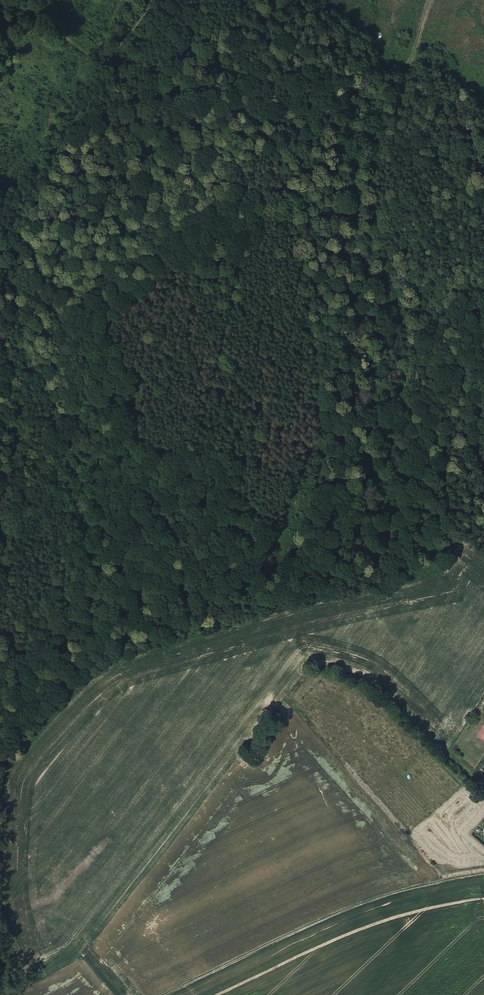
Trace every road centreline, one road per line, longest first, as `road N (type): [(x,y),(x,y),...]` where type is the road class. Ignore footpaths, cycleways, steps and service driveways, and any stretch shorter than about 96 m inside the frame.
road 1 (track): [(483,873),(378,896),(166,994)]

